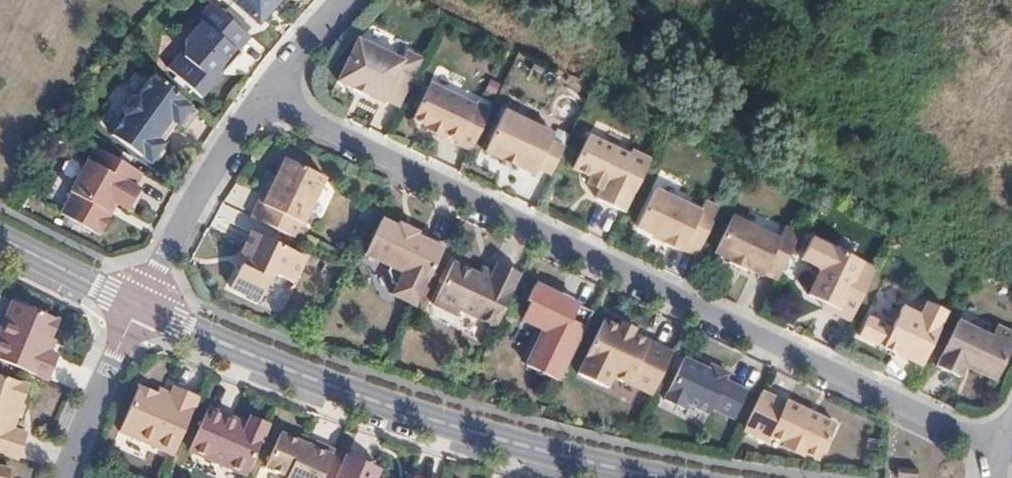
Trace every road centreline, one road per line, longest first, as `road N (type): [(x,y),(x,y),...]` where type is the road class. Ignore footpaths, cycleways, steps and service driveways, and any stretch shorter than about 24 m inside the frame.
road 1 (residential): [(267,92),(877,396),(1001,449)]
road 2 (residential): [(140,302),(325,379),(694,477)]
road 3 (residential): [(140,302),(267,92)]
road 4 (residential): [(140,302),(99,380),(63,477)]
road 5 (residential): [(0,229),(140,302)]

